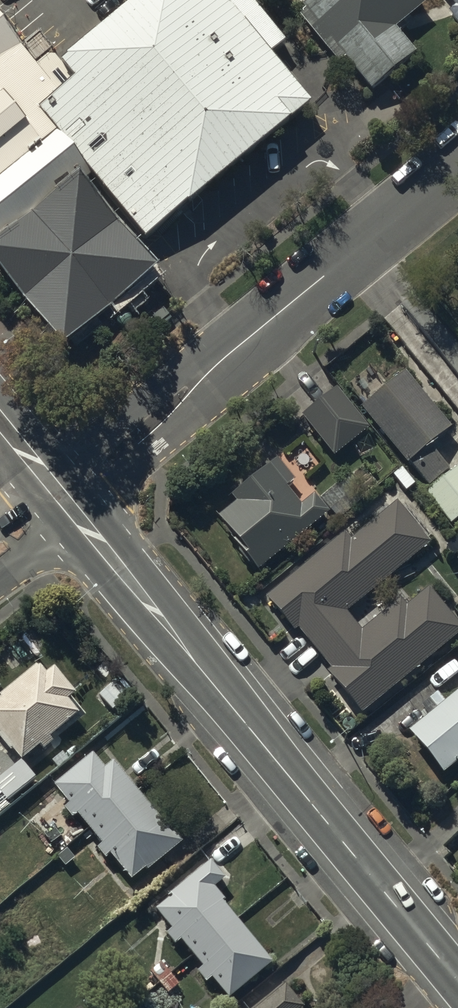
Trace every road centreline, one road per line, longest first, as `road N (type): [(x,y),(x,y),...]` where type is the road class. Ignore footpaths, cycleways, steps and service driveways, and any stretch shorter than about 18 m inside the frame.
road 1 (tertiary): [(62,497),(457,982)]
road 2 (unclassified): [(457,167),(62,497)]

